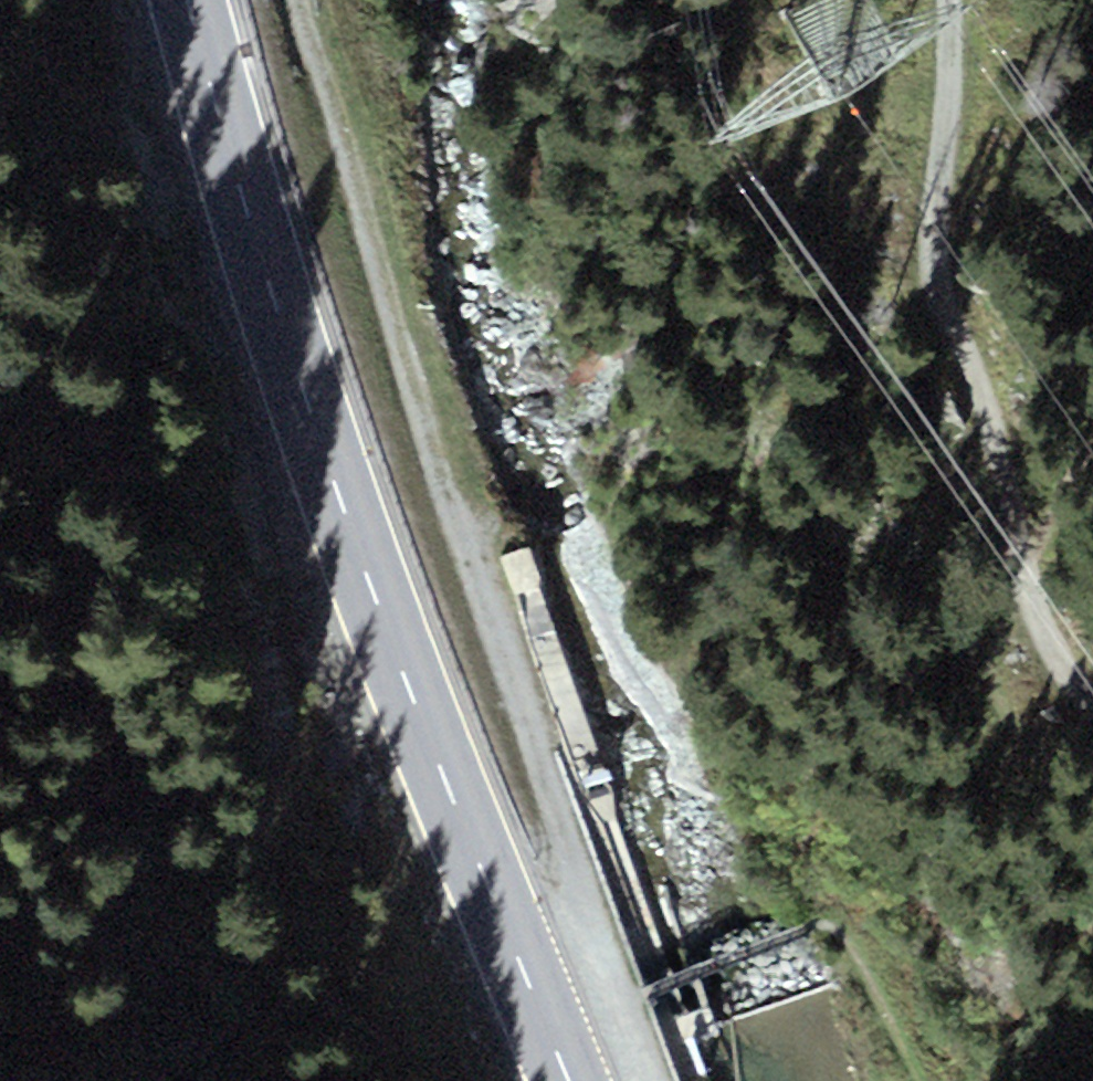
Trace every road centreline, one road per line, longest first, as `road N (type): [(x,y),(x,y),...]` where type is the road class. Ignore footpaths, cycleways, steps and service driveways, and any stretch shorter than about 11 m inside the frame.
road 1 (primary): [(571,1080),(210,175),(177,0)]
road 2 (track): [(476,514),(630,988),(824,901),(886,974),(926,1080)]
road 3 (track): [(938,0),(931,230),(942,306),(988,426),(1032,621),(1092,695)]
road 4 (track): [(319,0),(392,276),(476,514),(383,620)]
road 5 (track): [(942,306),(1075,244),(1092,214)]

